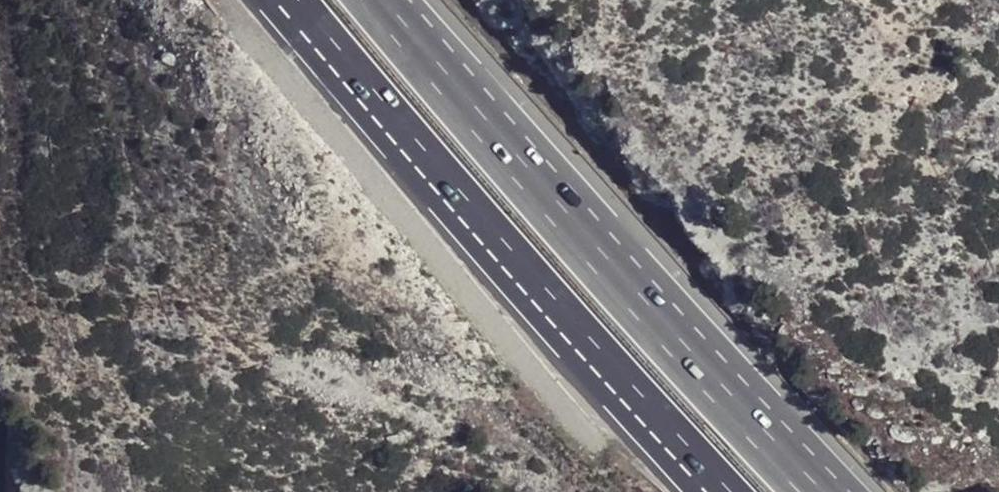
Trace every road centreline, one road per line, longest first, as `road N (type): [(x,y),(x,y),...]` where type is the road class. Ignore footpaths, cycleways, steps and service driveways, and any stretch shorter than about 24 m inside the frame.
road 1 (motorway): [(818,491),(380,0)]
road 2 (motorway): [(294,0),(717,491)]

